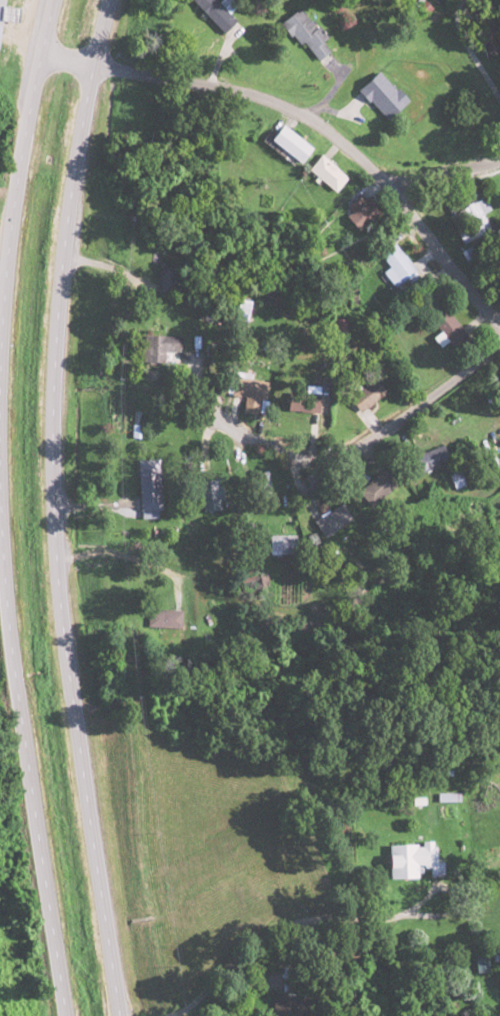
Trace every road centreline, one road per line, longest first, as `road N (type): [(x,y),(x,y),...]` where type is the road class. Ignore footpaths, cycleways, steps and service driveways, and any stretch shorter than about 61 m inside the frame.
road 1 (trunk): [(121,1015),(63,629),(55,411),(78,145),(114,0)]
road 2 (trunk): [(66,1015),(13,644),(0,426)]
road 3 (residential): [(499,333),(389,194),(276,102),(39,57)]
road 4 (trunk): [(0,363),(14,185),(55,0)]
road 5 (residential): [(499,339),(357,448),(306,466),(203,420)]

